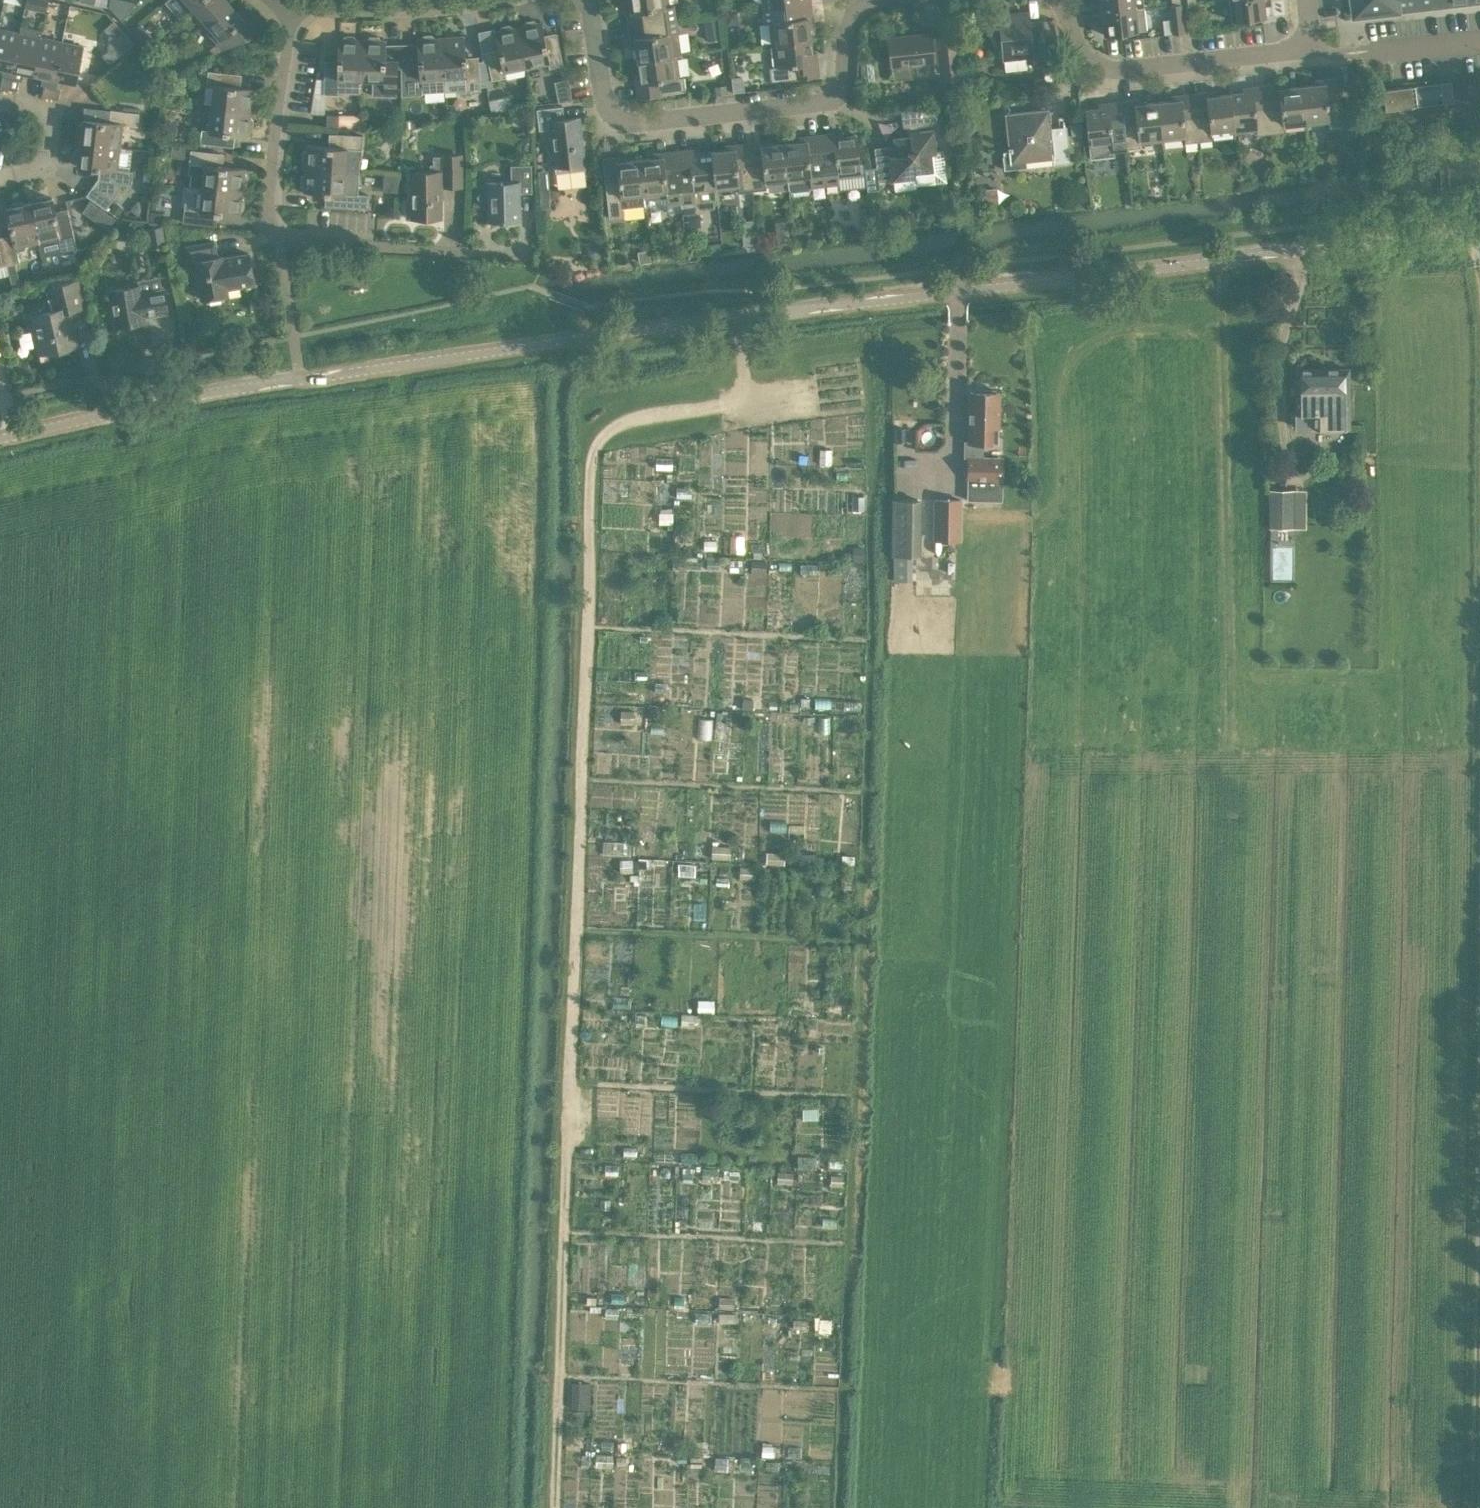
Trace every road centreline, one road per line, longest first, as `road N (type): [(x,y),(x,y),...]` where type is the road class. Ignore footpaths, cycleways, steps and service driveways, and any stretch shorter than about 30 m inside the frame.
road 1 (residential): [(0,438),(308,377),(1479,221)]
road 2 (track): [(553,1507),(591,456),(605,431),(629,419),(753,401)]
road 3 (residential): [(591,0),(603,98),(625,120),(641,120),(829,95),(853,0)]
road 4 (residential): [(1309,48),(1098,67),(1083,57),(1059,0)]
road 5 (residential): [(278,237),(269,223),(274,123),(296,5)]
road 6 (residential): [(296,5),(465,0)]
road 7 (residential): [(0,176),(36,169),(50,125),(37,108),(0,98)]

